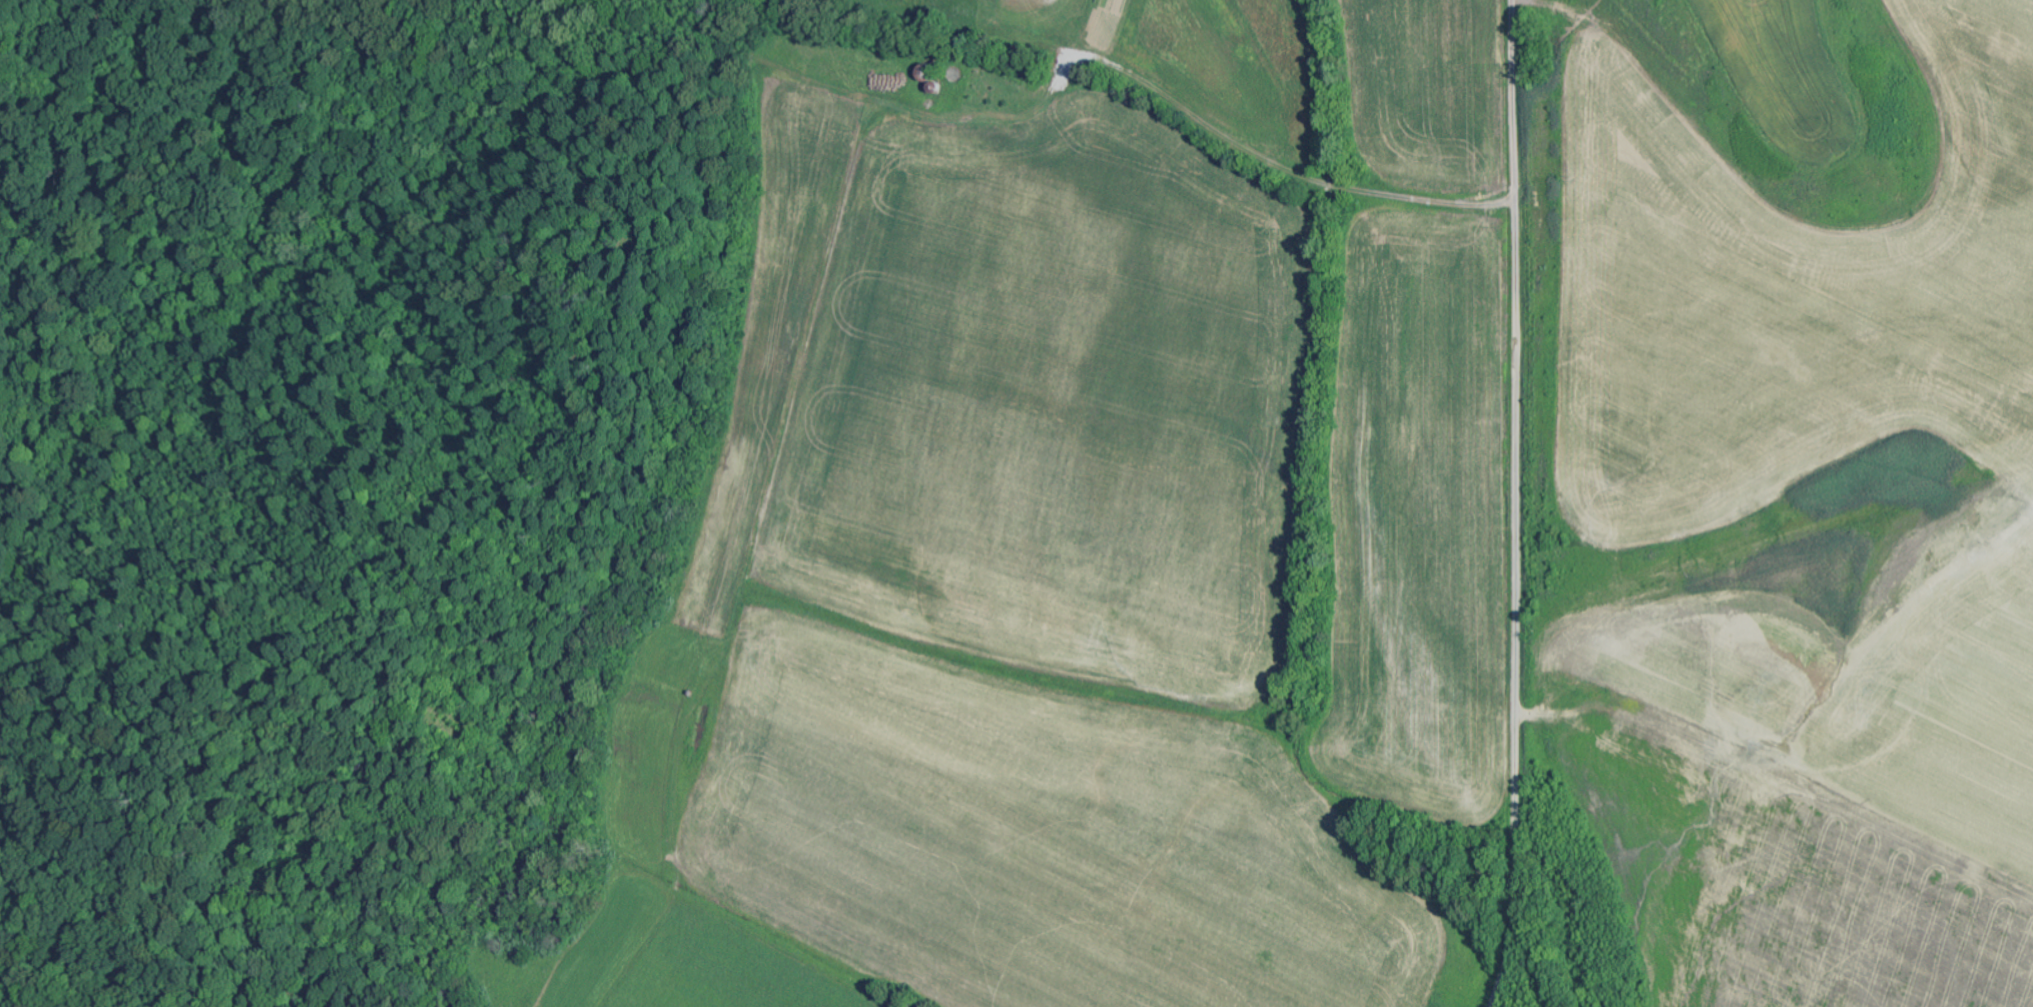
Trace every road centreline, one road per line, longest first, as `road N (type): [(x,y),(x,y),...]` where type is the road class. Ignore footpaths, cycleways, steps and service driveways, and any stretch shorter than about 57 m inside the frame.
road 1 (residential): [(1492,1006),(1513,935),(1518,855),(1515,0)]

